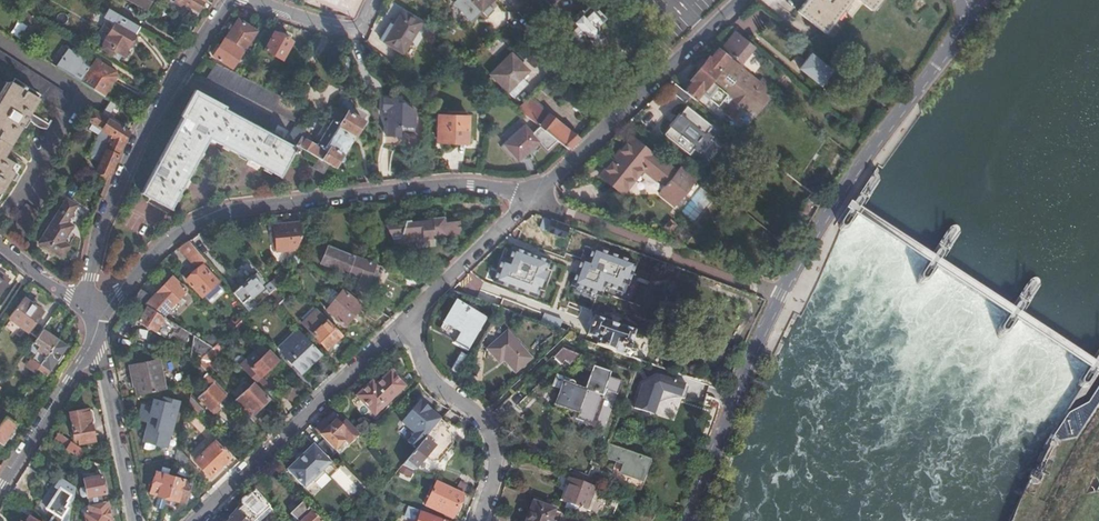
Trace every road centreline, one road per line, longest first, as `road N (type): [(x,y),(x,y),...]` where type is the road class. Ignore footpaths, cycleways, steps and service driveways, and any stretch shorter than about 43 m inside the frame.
road 1 (residential): [(689,520),(755,341),(852,177),(958,37),(964,0)]
road 2 (residential): [(97,330),(107,305),(153,254),(194,222),(234,209),(446,182),(532,192)]
road 3 (residential): [(228,0),(139,133),(104,214),(81,309)]
road 4 (residential): [(192,520),(415,311)]
road 5 (residential): [(478,520),(492,483),(492,443),(484,425),(424,367),(415,311)]
road 6 (residential): [(532,192),(703,35)]
road 7 (residential): [(135,520),(98,338)]
road 8 (residential): [(97,330),(2,486)]
road 9 (residential): [(415,311),(532,192)]
road 10 (residential): [(373,0),(351,30),(248,0)]

